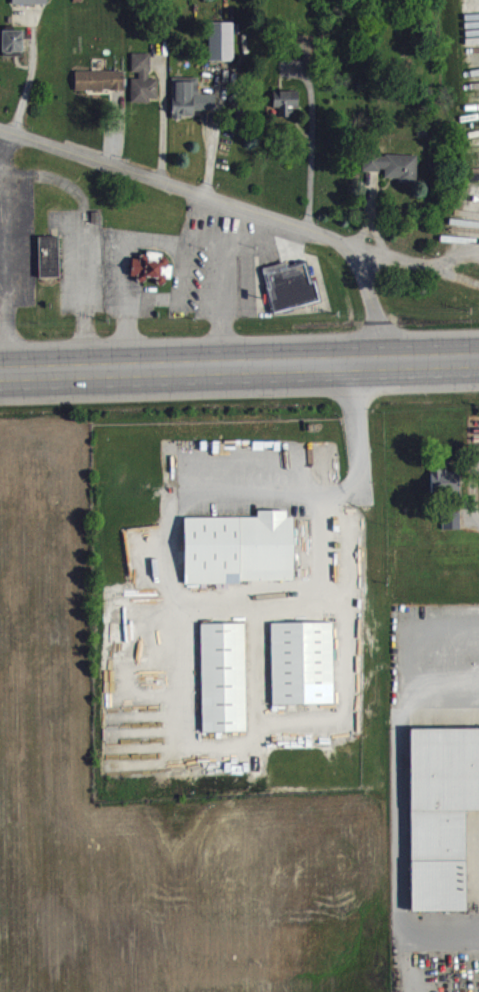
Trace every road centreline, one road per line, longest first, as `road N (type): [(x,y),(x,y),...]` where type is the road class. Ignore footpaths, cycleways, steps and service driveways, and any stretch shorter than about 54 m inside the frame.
road 1 (residential): [(0,129),(336,240),(356,263),(384,360)]
road 2 (primary): [(478,358),(0,370)]

